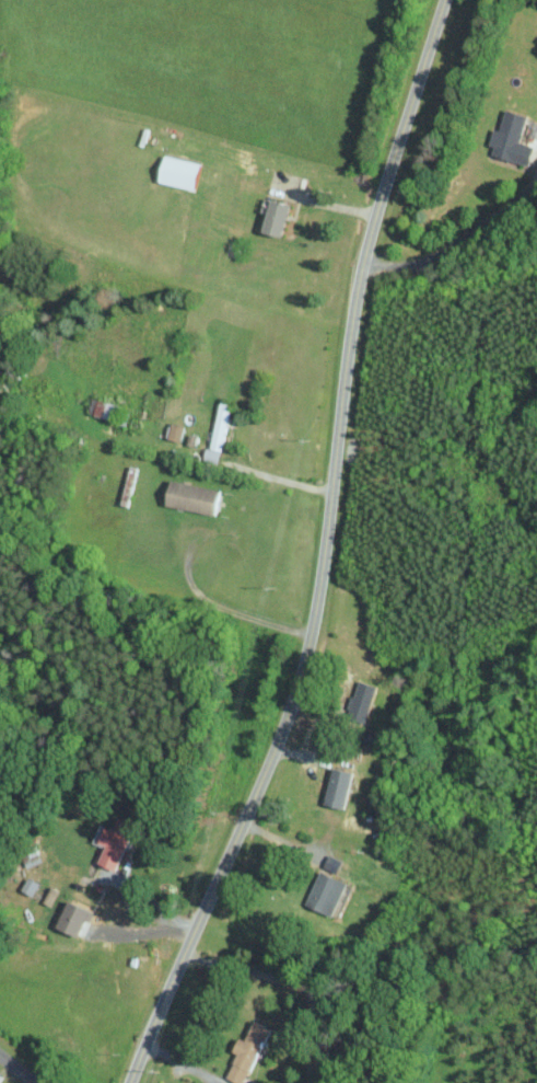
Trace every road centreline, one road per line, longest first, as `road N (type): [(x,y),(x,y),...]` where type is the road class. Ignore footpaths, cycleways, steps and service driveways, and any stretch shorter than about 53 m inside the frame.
road 1 (residential): [(444,0),(375,214),(354,308),(312,633),(292,704),(132,1082)]

